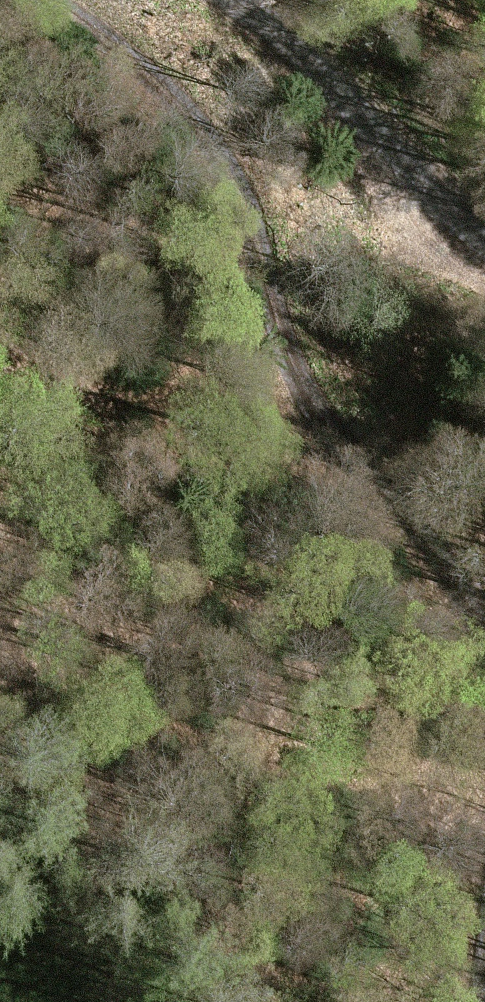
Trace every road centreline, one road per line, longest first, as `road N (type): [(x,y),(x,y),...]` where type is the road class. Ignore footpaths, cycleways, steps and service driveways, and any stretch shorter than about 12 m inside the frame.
road 1 (track): [(484,627),(433,526),(299,372),(265,293),(234,180),(107,37),(58,0)]
road 2 (unclassified): [(484,233),(446,206),(229,0)]

